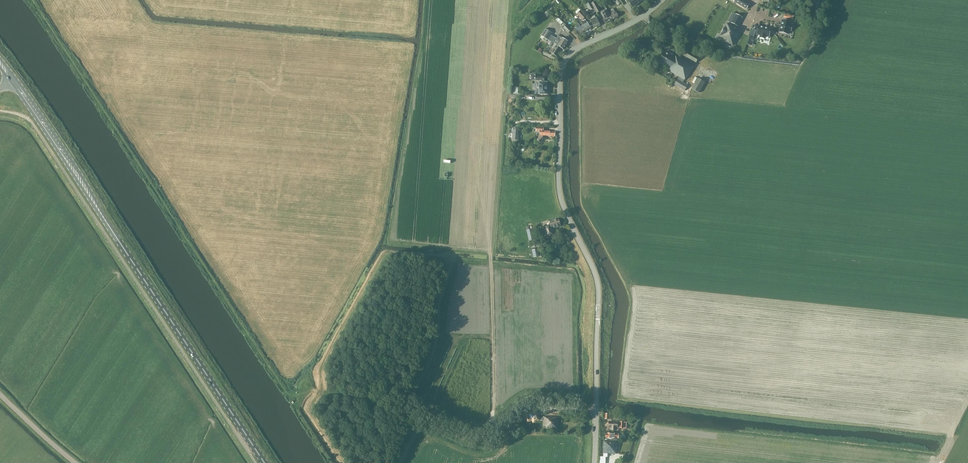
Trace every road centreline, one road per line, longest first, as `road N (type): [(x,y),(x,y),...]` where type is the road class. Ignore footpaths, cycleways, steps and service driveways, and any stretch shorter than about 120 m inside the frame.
road 1 (track): [(31,0),(284,391),(370,405)]
road 2 (tertiary): [(595,411),(598,285),(558,189),(560,73),(575,49),(662,0)]
road 3 (primary): [(264,462),(11,78)]
road 4 (track): [(501,431),(471,442),(370,405)]

